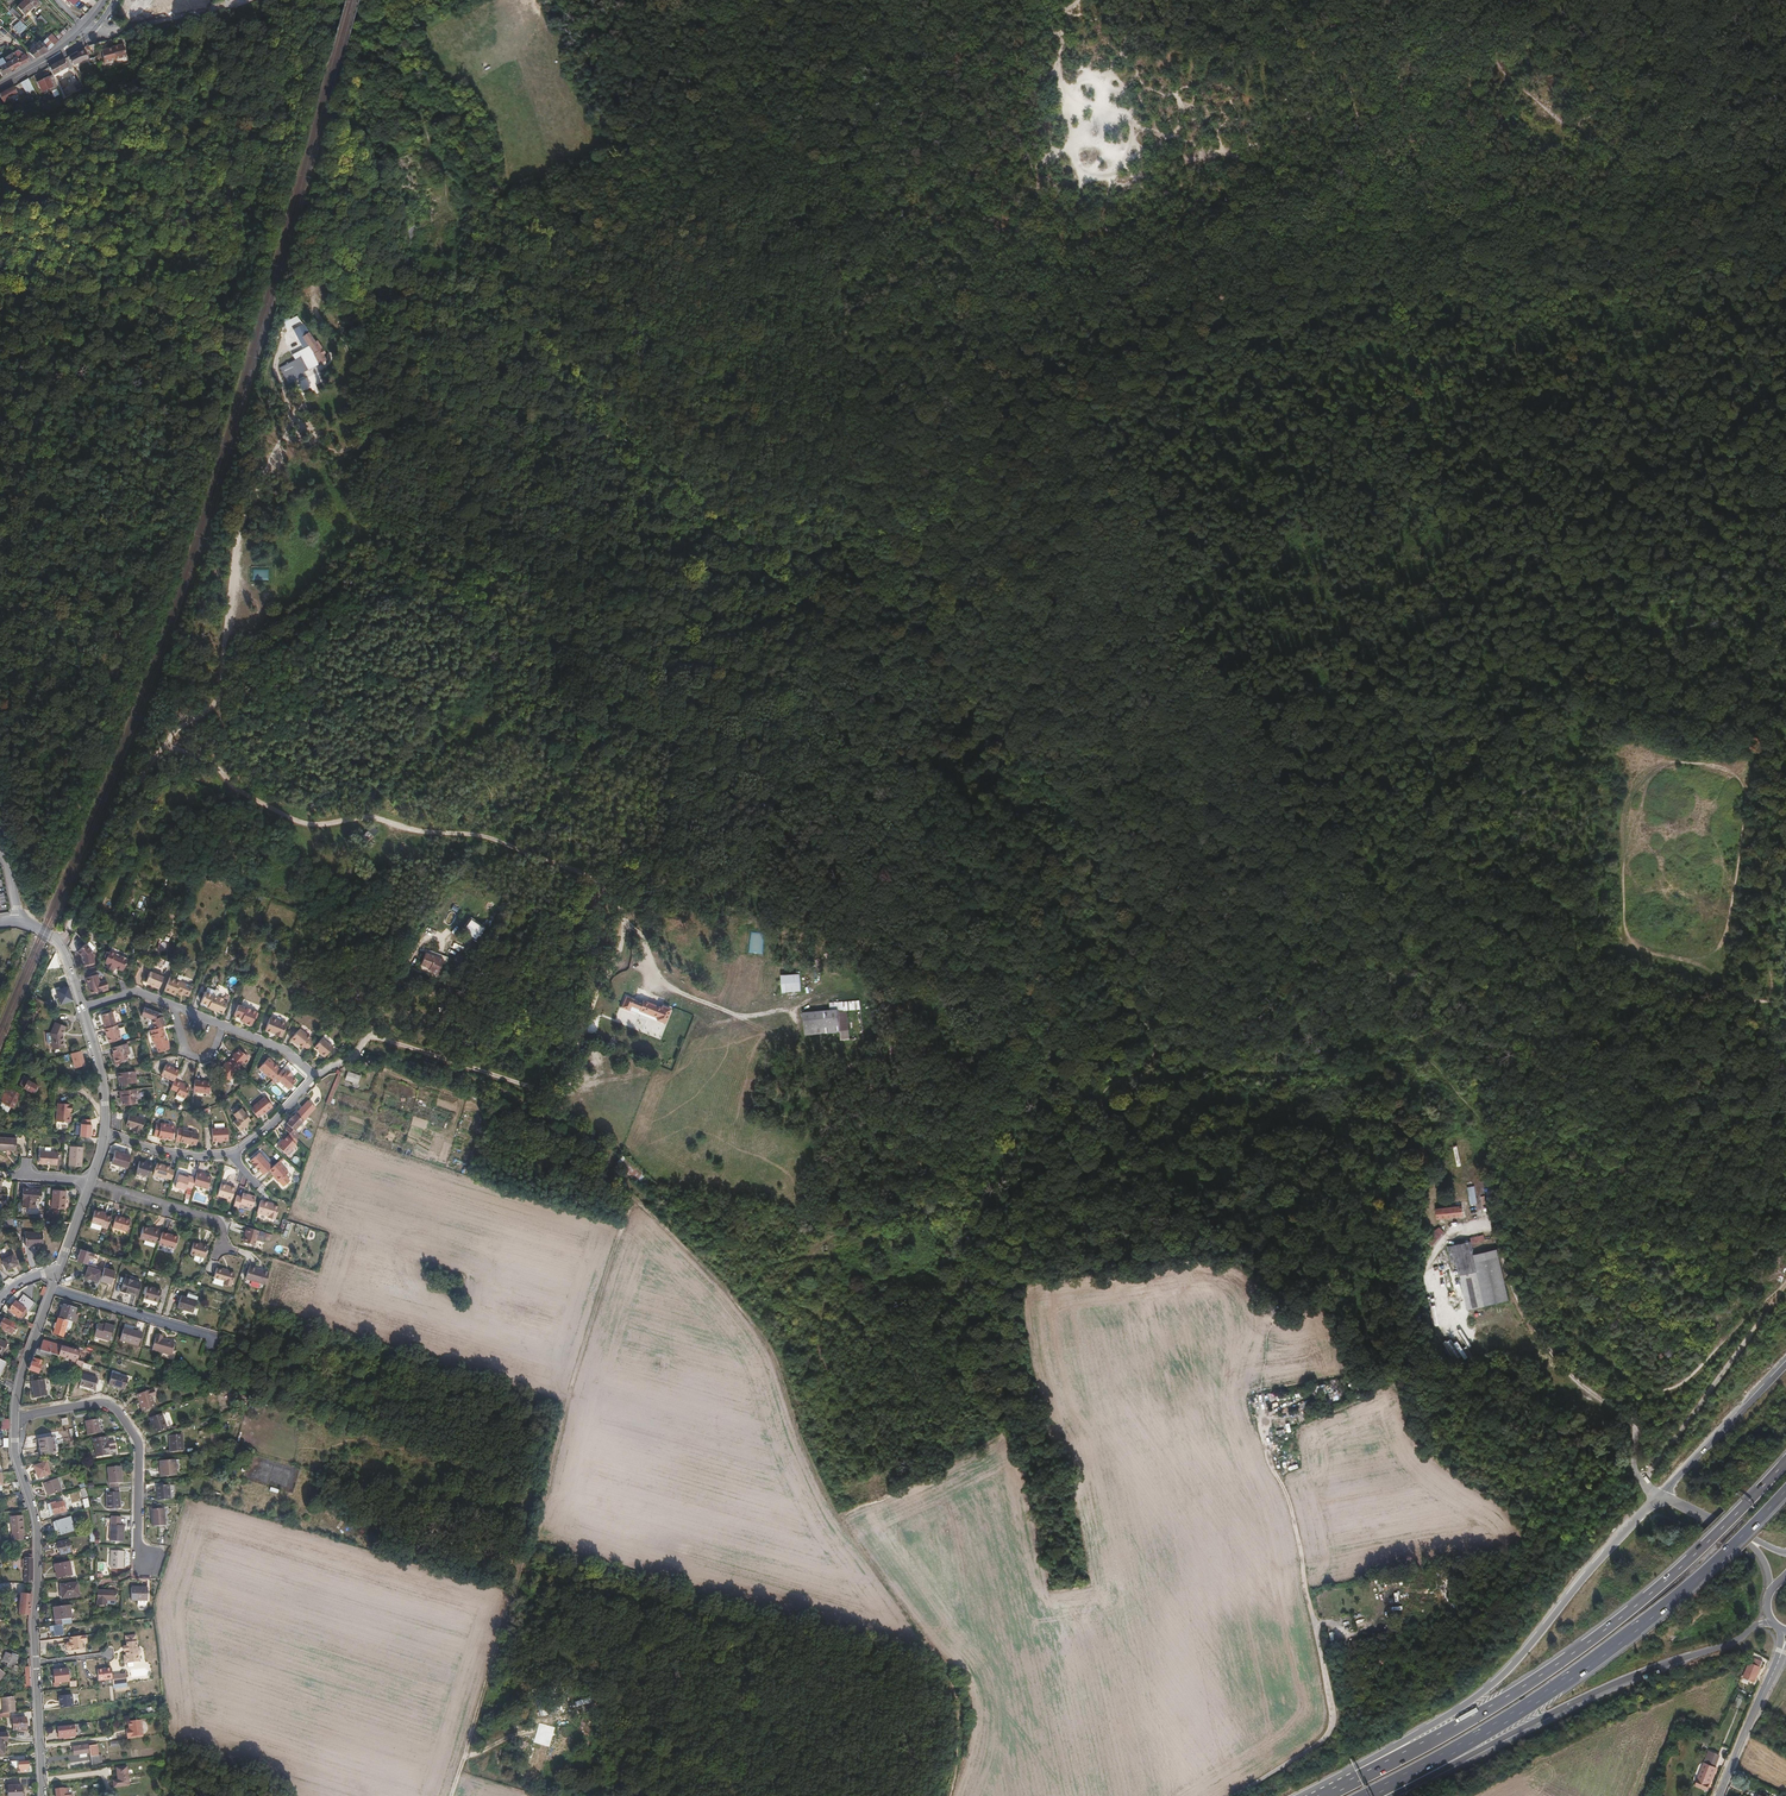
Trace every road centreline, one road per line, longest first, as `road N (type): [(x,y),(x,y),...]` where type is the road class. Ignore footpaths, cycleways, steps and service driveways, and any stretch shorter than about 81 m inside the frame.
road 1 (track): [(1785,1006),(1751,999),(1656,1003),(1617,982),(1574,976),(1530,949),(1333,887),(1272,908),(1244,935),(1220,924),(1213,826),(1101,658),(1094,571),(1141,502),(1096,425),(1115,360)]
road 2 (track): [(684,325),(1258,289),(1394,221),(1452,203),(1563,220),(1659,205),(1706,214),(1785,212)]
road 3 (track): [(1083,839),(1054,802),(1017,783),(997,756),(953,675),(937,606),(912,568),(870,554),(737,543),(716,532),(509,311),(455,215),(419,123),(415,81)]
road 4 (track): [(357,1059),(490,1090),(555,1127),(731,1295),(770,1350),(840,1519),(941,1669),(963,1725),(951,1795)]
road 5 (track): [(289,341),(277,365),(287,421),(232,567),(222,676),(196,726),(148,769),(117,820),(62,947)]
road 6 (track): [(453,1795),(601,1291),(636,1199)]
road 7 (trunk): [(1785,1459),(1709,1541),(1618,1620),(1511,1695),(1358,1776)]
road 8 (track): [(167,747),(205,759),(243,794),(297,823),(365,820),(484,836),(578,869),(617,898),(631,931)]
road 9 (track): [(1232,1795),(1325,1738),(1331,1723),(1264,1407),(1325,1390)]
road 10 (trunk): [(1380,1789),(1609,1648),(1724,1553),(1785,1488)]
road 11 (track): [(326,0),(370,21),(524,220),(594,279),(662,306)]
road 12 (track): [(1177,296),(1502,0)]
road 13 (track): [(526,1564),(947,1684)]
road 14 (trunk): [(1380,1789),(1455,1764),(1621,1681),(1733,1642),(1770,1620)]
road 15 (trunk): [(1661,1495),(1494,1684),(1358,1776)]
road 16 (track): [(1661,1495),(1633,1467),(1632,1421),(1556,1362),(1513,1292),(1476,1175)]
road 17 (track): [(971,311),(1038,209),(1040,180),(991,76),(992,56),(1010,44),(1027,0)]
road 18 (track): [(598,0),(598,95),(653,187),(648,244),(662,306)]
road 19 (track): [(225,307),(258,160),(246,109),(197,13)]
road 20 (residential): [(15,1419),(92,1402),(117,1409),(141,1447),(138,1538),(151,1560)]
road 21 (residential): [(36,1663),(37,1528),(15,1419)]
road 22 (track): [(1644,1482),(1785,1284)]
road 23 (track): [(1034,436),(992,479),(969,538),(912,568)]
road 24 (trunk): [(1785,1365),(1661,1495)]
road 25 (residential): [(213,1345),(209,1336),(50,1286)]
road 26 (residential): [(220,1248),(223,1225),(88,1182)]
road 27 (track): [(1496,1229),(1453,1233),(1429,1263),(1430,1284),(1459,1339)]
road 28 (tertiary): [(1719,1795),(1782,1652)]
road 29 (residential): [(88,29),(118,34),(235,3)]
road 30 (residential): [(15,1419),(18,1377),(50,1286)]
road 31 (residential): [(43,1795),(36,1663)]
road 32 (residential): [(105,1133),(182,1156),(233,1153)]
road 33 (residential): [(105,1133),(102,1077),(84,1009)]

